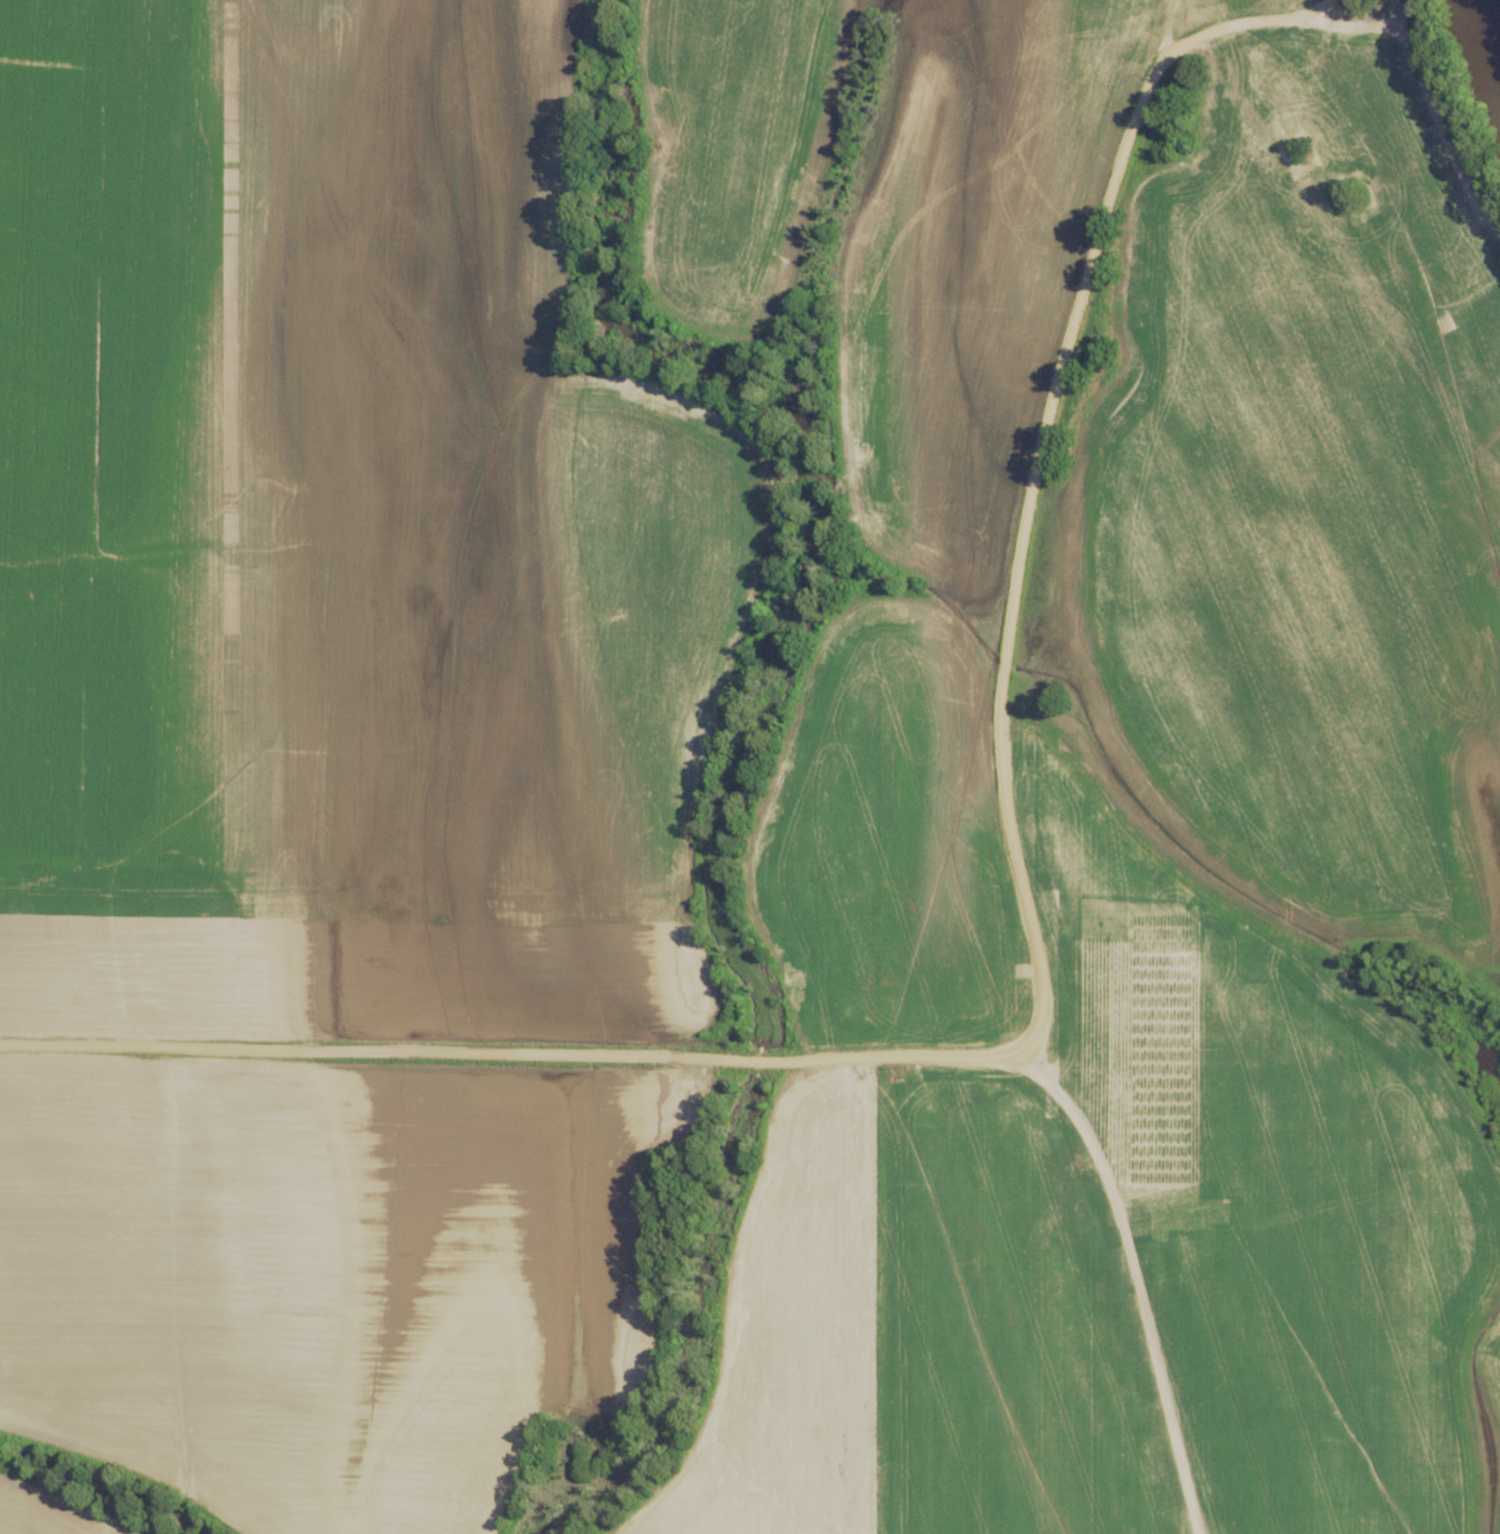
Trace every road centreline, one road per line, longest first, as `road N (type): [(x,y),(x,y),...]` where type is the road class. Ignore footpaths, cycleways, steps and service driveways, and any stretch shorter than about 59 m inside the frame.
road 1 (residential): [(0,1029),(963,1031),(999,1000),(994,563),(1101,142),(1158,64),(1286,13),(1294,0)]
road 2 (track): [(1207,1533),(1107,1128),(1085,1094),(963,1031)]
road 3 (track): [(1328,140),(1108,133)]

